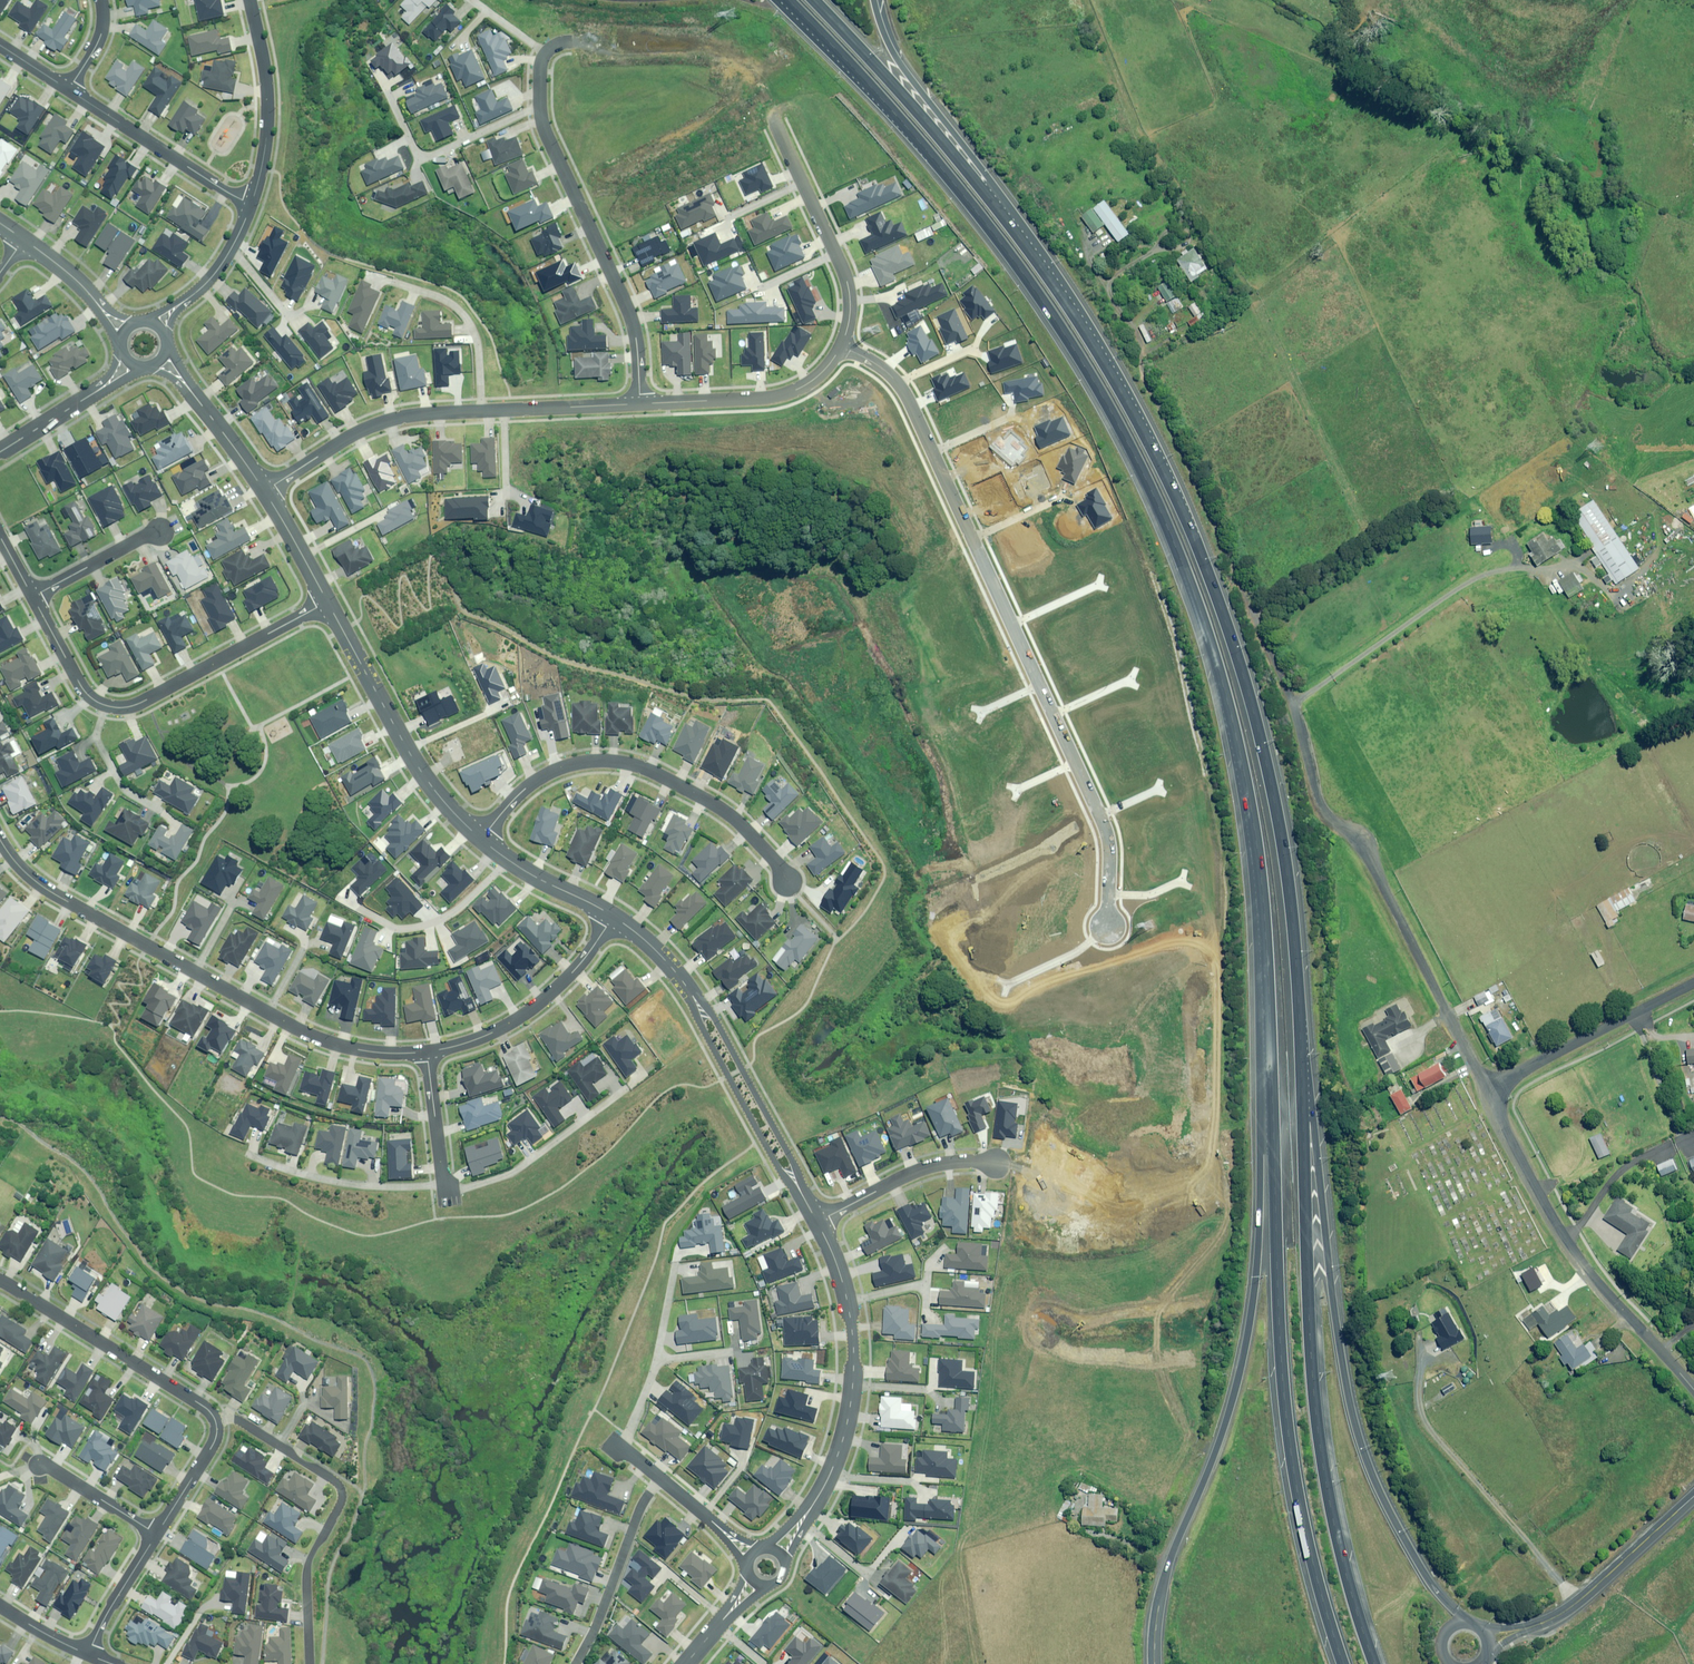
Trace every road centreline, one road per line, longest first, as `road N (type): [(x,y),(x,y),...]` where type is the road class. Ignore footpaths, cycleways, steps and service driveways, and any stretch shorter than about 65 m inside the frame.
road 1 (motorway): [(1268,1062),(1256,854),(1239,752),(1202,613),(1143,474),(1030,283),(904,124),(782,0)]
road 2 (motorway): [(1044,271),(1160,465),(1220,606),(1284,849),(1300,1030)]
road 3 (motorway): [(1300,1030),(1324,1471),(1375,1663)]
road 4 (motorway): [(1300,1030),(1352,1417),(1394,1522),(1463,1621)]
road 5 (motorway): [(1342,1663),(1304,1527),(1289,1428),(1268,1062)]
road 6 (unclassified): [(1261,633),(1323,809),(1370,855),(1486,1090)]
road 7 (motorway): [(1168,1559),(1241,1352),(1268,1062)]
road 8 (residential): [(0,841),(50,892),(302,1032),(369,1051),(426,1052)]
road 9 (residential): [(842,342),(869,356),(909,399),(1072,760)]
road 10 (track): [(1291,703),(1481,575),(1569,566),(1625,588),(1677,538)]
road 11 (residential): [(639,404),(630,315),(542,118),(540,63),(555,45),(577,41)]
road 12 (residential): [(265,492),(388,419),(639,404)]
road 13 (residential): [(479,838),(521,792),(553,771),(590,761),(632,764),(738,822),(787,883)]
road 14 (residential): [(32,596),(85,691),(122,707),(327,601)]
road 15 (unclassified): [(1486,1090),(1567,1241),(1693,1390)]
road 16 (motorway): [(809,0),(918,113),(1044,271)]
road 17 (track): [(1261,633),(1150,388),(1151,352),(1181,333)]
road 18 (residential): [(310,1663),(307,1564),(341,1493),(326,1475),(234,1419),(215,1420)]
road 19 (motorway): [(874,0),(892,51),(1044,271)]
road 20 (tertiary): [(802,1521),(842,1438),(853,1366),(841,1278),(817,1223)]
road 21 (tertiary): [(327,601),(415,763),(479,838)]
road 22 (residential): [(0,1280),(215,1420)]
road 23 (residential): [(426,1052),(485,1036),(526,1013),(572,972),(613,916)]
road 24 (residential): [(842,342),(847,280),(774,124)]
road 25 (unknown): [(577,41),(617,34),(711,56),(743,74),(774,124)]
road 26 (unclassified): [(1486,1090),(1693,985)]
road 27 (residential): [(639,404),(791,393),(826,367),(842,342)]
road 28 (residential): [(69,90),(251,204)]
road 29 (residential): [(251,204),(268,108),(250,0)]
road 30 (tertiary): [(696,1003),(715,1017),(792,1162),(794,1181)]
road 31 (tertiary): [(794,1181),(778,1169),(700,1025),(696,1003)]
road 32 (residential): [(574,1663),(659,1478)]
road 33 (residential): [(1072,760),(1118,859),(1128,907),(1096,931)]
road 34 (unclassified): [(1543,1622),(1580,1600),(1693,1496)]
road 35 (residential): [(622,1450),(656,1358),(676,1262)]
road 36 (residential): [(817,1223),(927,1169),(998,1163)]
road 37 (track): [(1087,0),(1142,131),(1157,141)]
road 38 (residential): [(426,1052),(447,1206)]
road 39 (tertiary): [(479,838),(613,916)]
road 40 (residential): [(32,596),(158,530)]
road 41 (residential): [(156,1534),(87,1655)]
road 42 (residential): [(156,1534),(39,1464)]
road 43 (tertiary): [(184,383),(265,492)]
road 44 (residential): [(215,1420),(216,1437),(156,1534)]
road 45 (tertiary): [(265,492),(327,601)]
road 46 (tertiary): [(613,916),(652,946),(696,1003)]
road 47 (tertiary): [(0,451),(101,386)]

